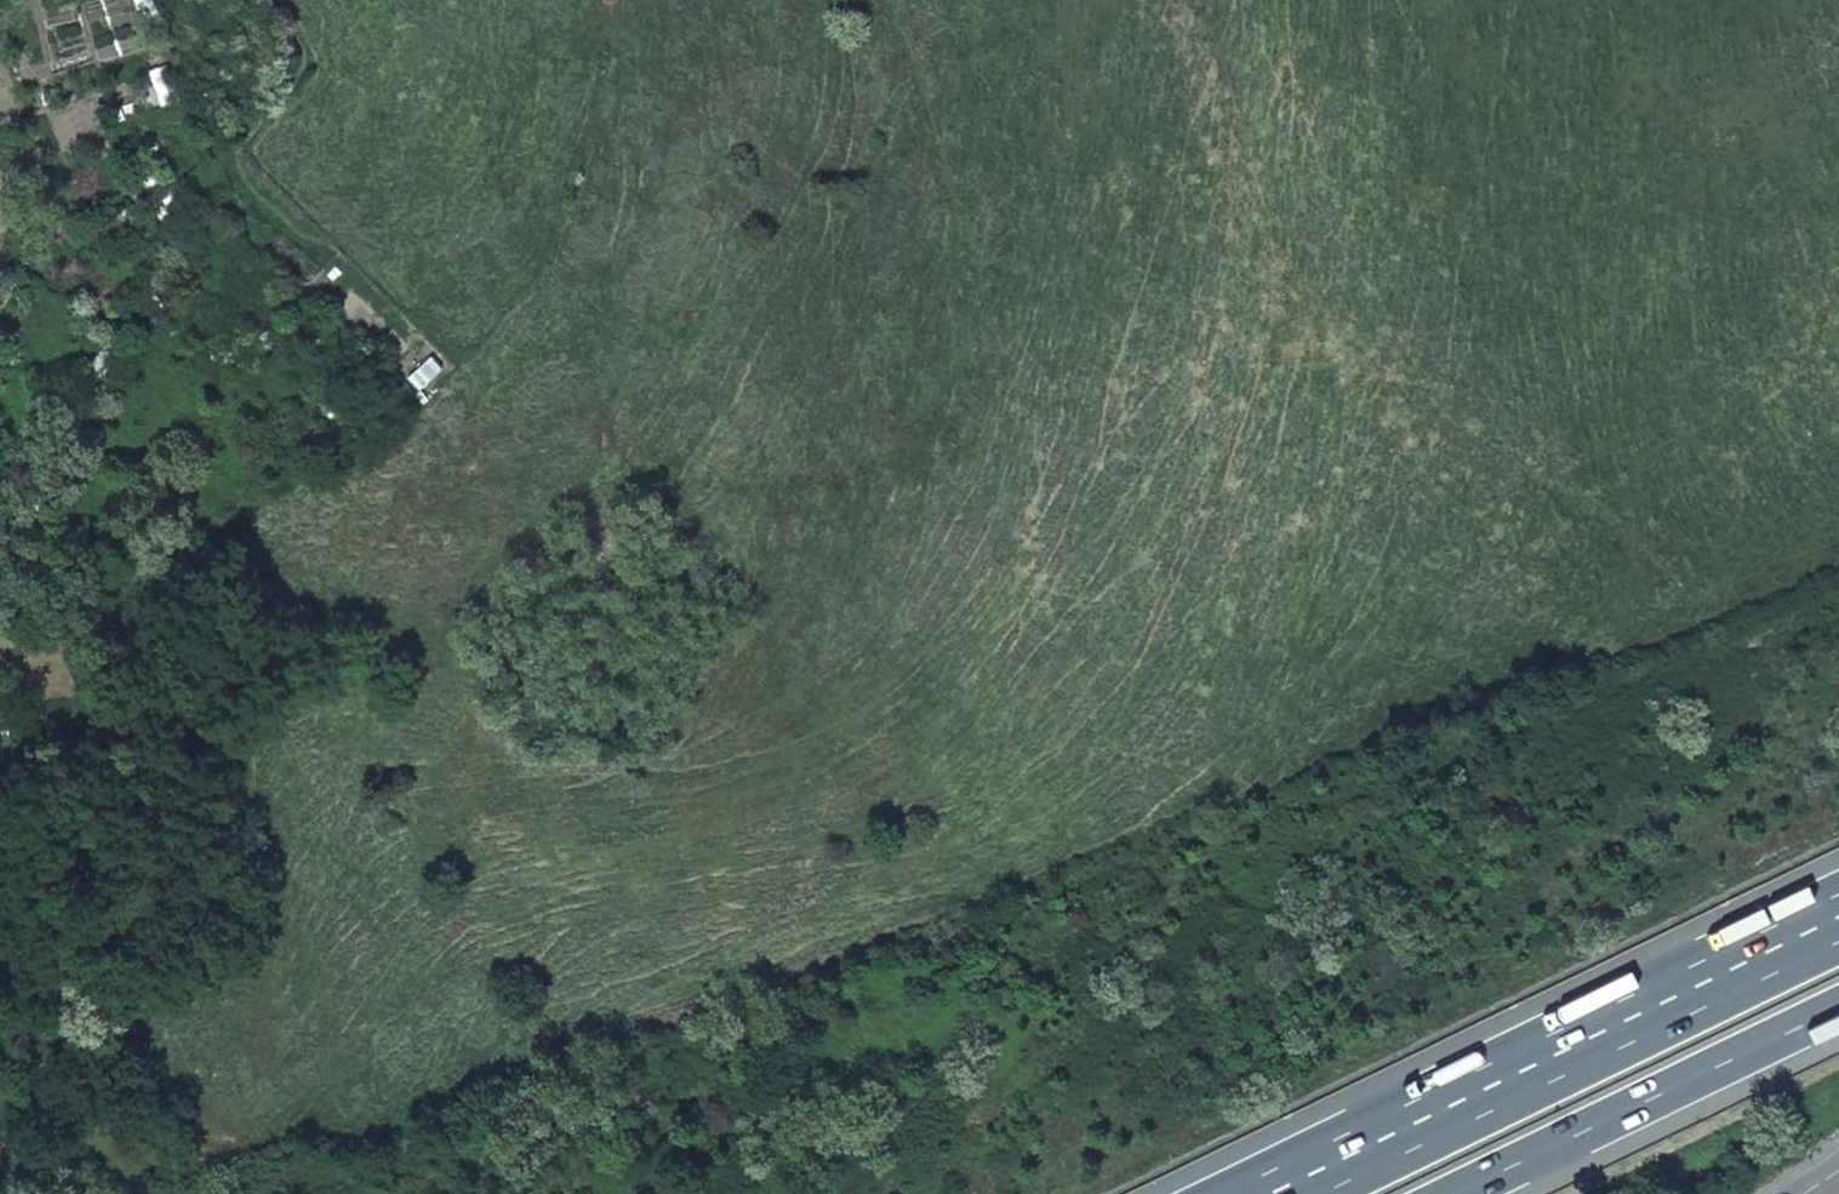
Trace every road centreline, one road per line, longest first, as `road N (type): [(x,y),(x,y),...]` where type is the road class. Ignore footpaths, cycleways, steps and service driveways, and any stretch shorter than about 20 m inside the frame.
road 1 (trunk): [(1838,919),(1273,1193)]
road 2 (trunk): [(1466,1193),(1838,1013)]

